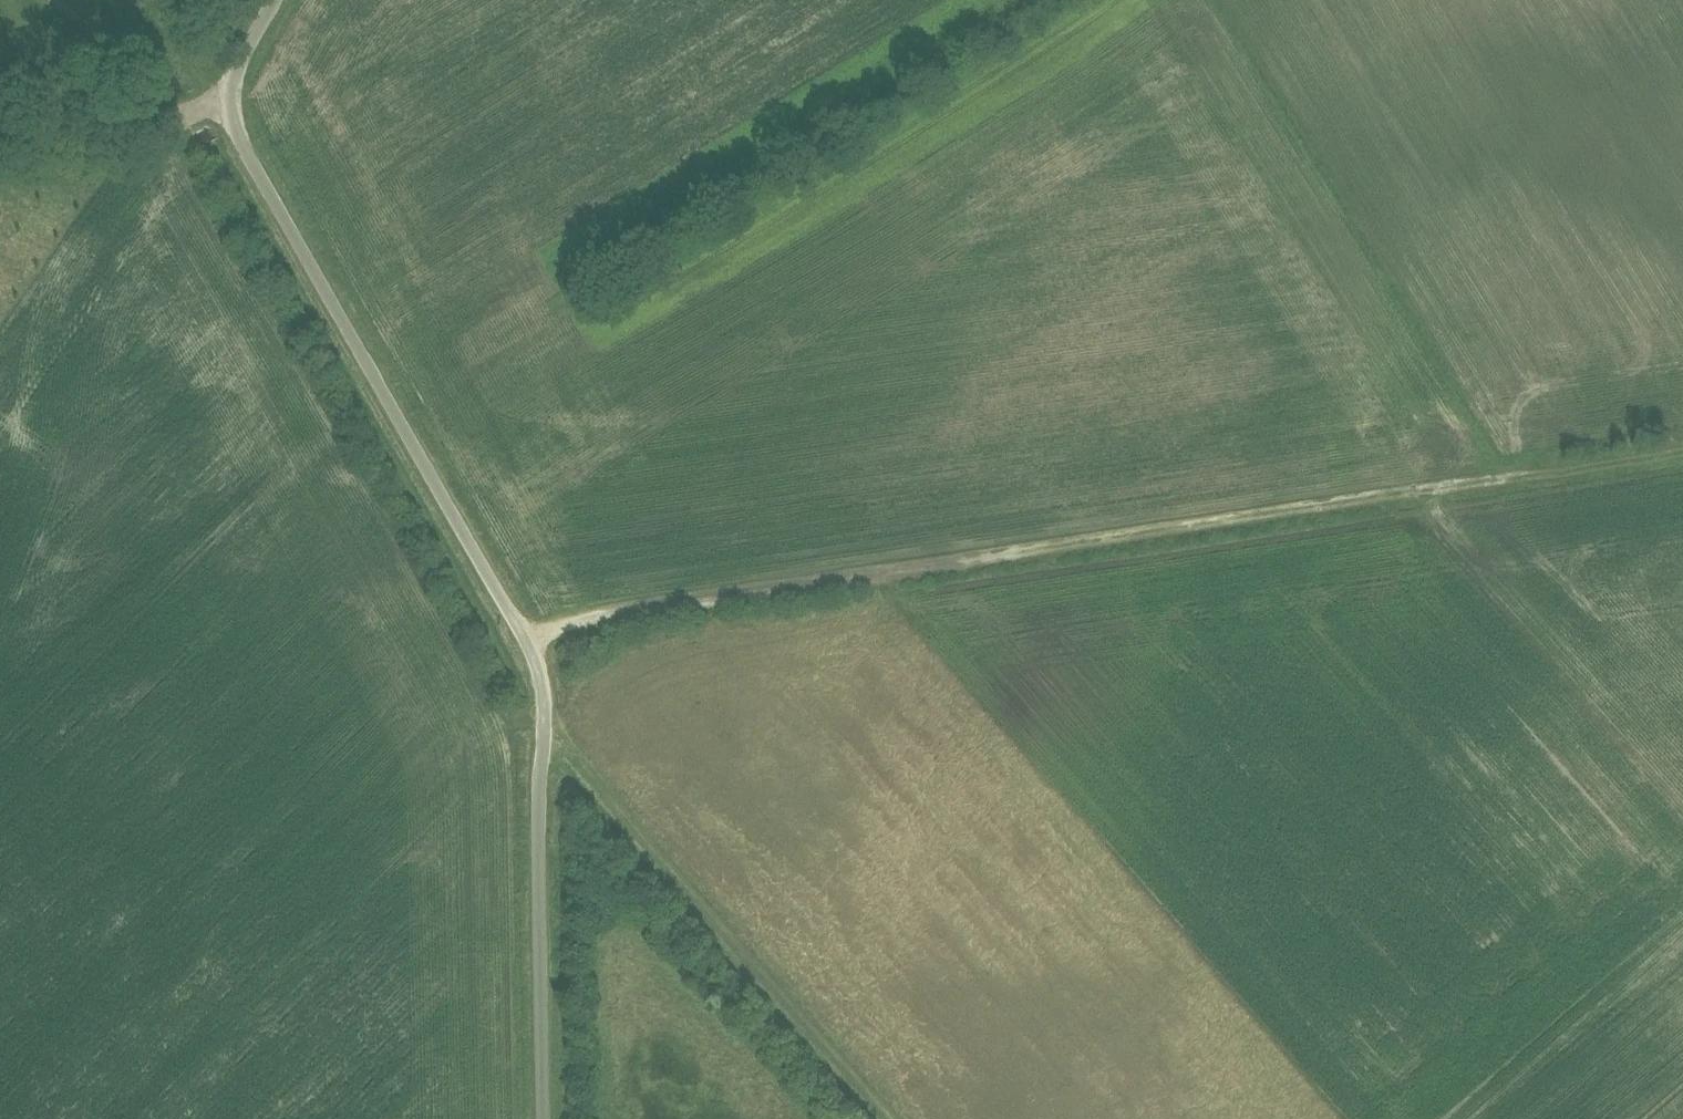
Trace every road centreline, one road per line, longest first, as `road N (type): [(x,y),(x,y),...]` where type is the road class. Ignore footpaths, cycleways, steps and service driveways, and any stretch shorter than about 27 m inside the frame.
road 1 (unclassified): [(544,1118),(543,661),(246,155),(242,111)]
road 2 (unclassified): [(242,111),(207,109),(125,135),(0,150)]
road 3 (unclassified): [(242,111),(247,81),(291,0)]

